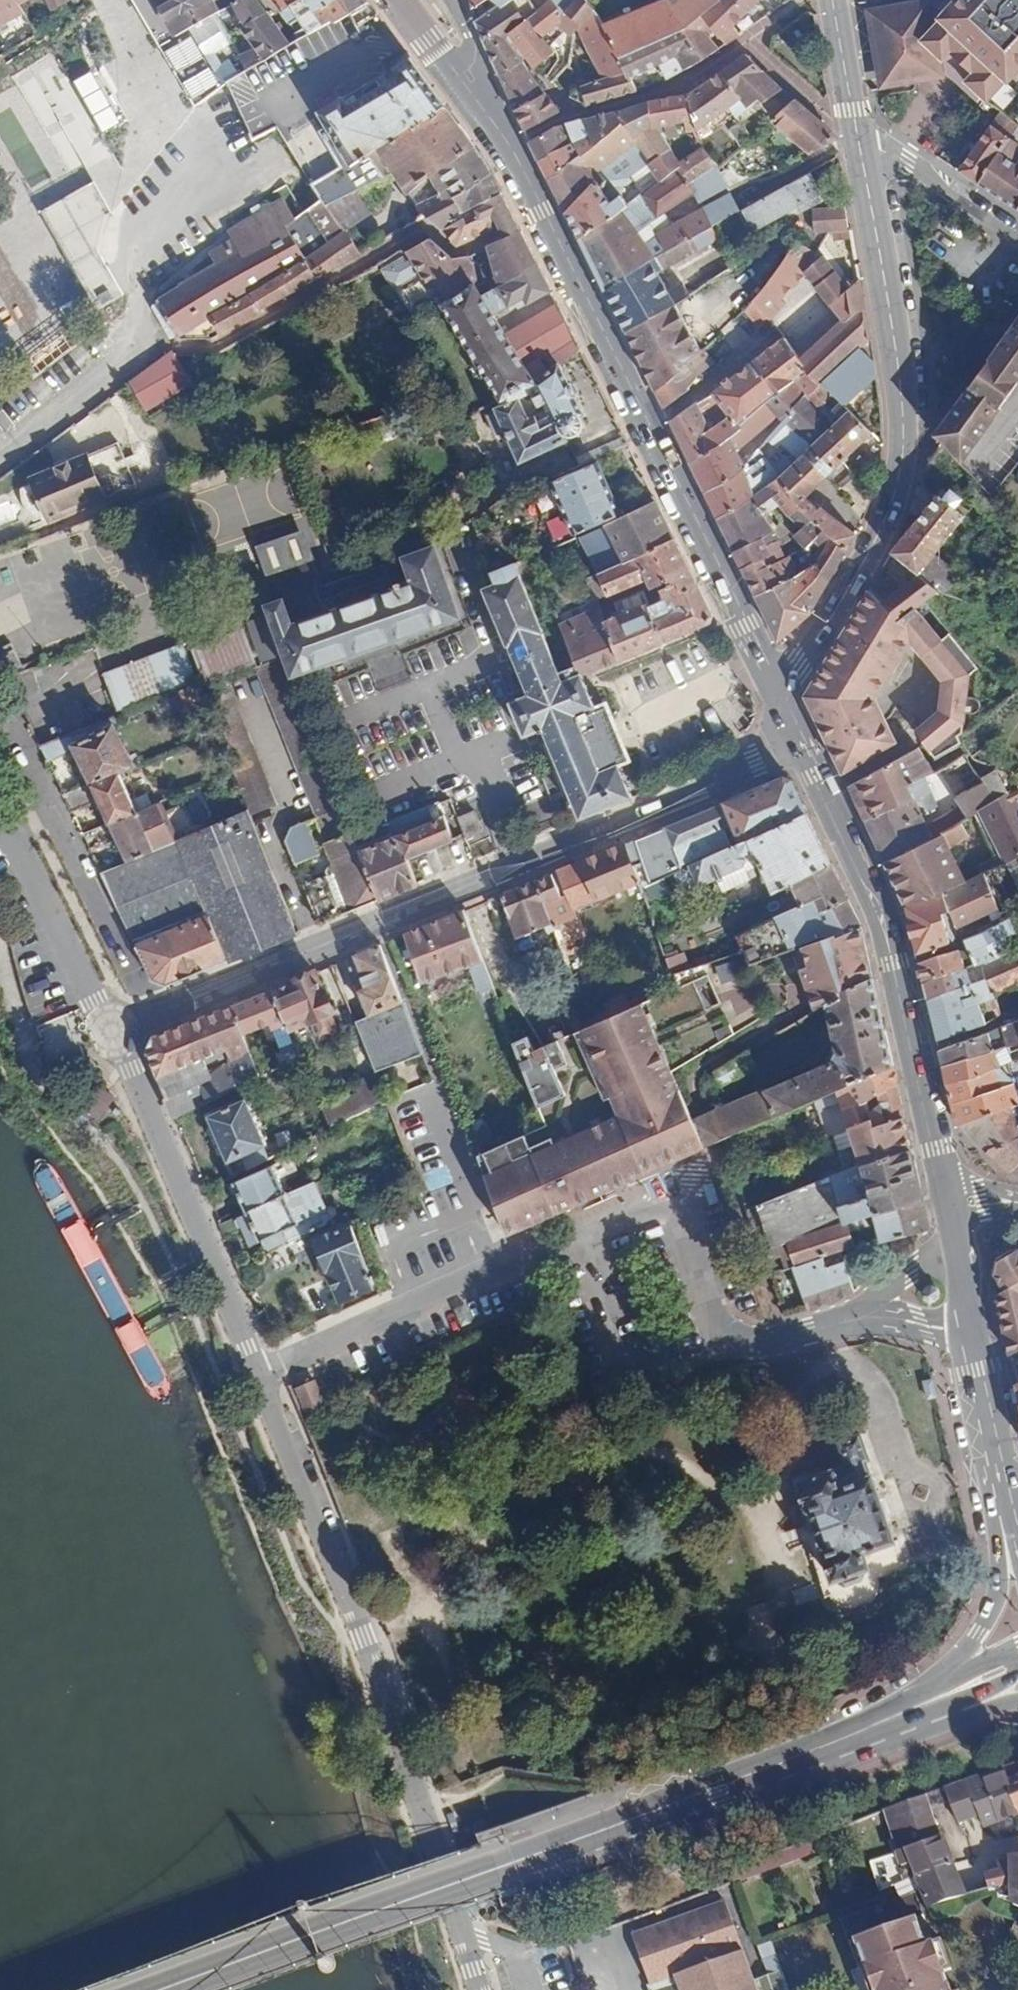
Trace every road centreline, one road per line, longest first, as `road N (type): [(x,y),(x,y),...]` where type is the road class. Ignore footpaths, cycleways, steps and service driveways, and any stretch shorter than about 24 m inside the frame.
road 1 (residential): [(480,1989),(427,1807),(264,1381),(118,1033)]
road 2 (secondary): [(933,1703),(179,1989)]
road 3 (residential): [(118,1033),(800,744)]
road 4 (primary): [(466,77),(546,205),(777,686)]
road 5 (primary): [(800,744),(877,899),(946,1182)]
road 6 (tertiary): [(860,138),(905,399),(897,484)]
road 7 (primary): [(954,1222),(1017,1522)]
road 8 (residential): [(0,825),(17,841),(118,1033)]
road 9 (tertiary): [(897,484),(865,569),(777,686)]
road 10 (residential): [(1017,308),(897,484)]
road 11 (residential): [(0,460),(160,341)]
road 12 (secondary): [(1017,1533),(979,1631),(933,1703)]
road 13 (residential): [(860,138),(1017,239)]
road 14 (tertiary): [(833,0),(860,138)]

